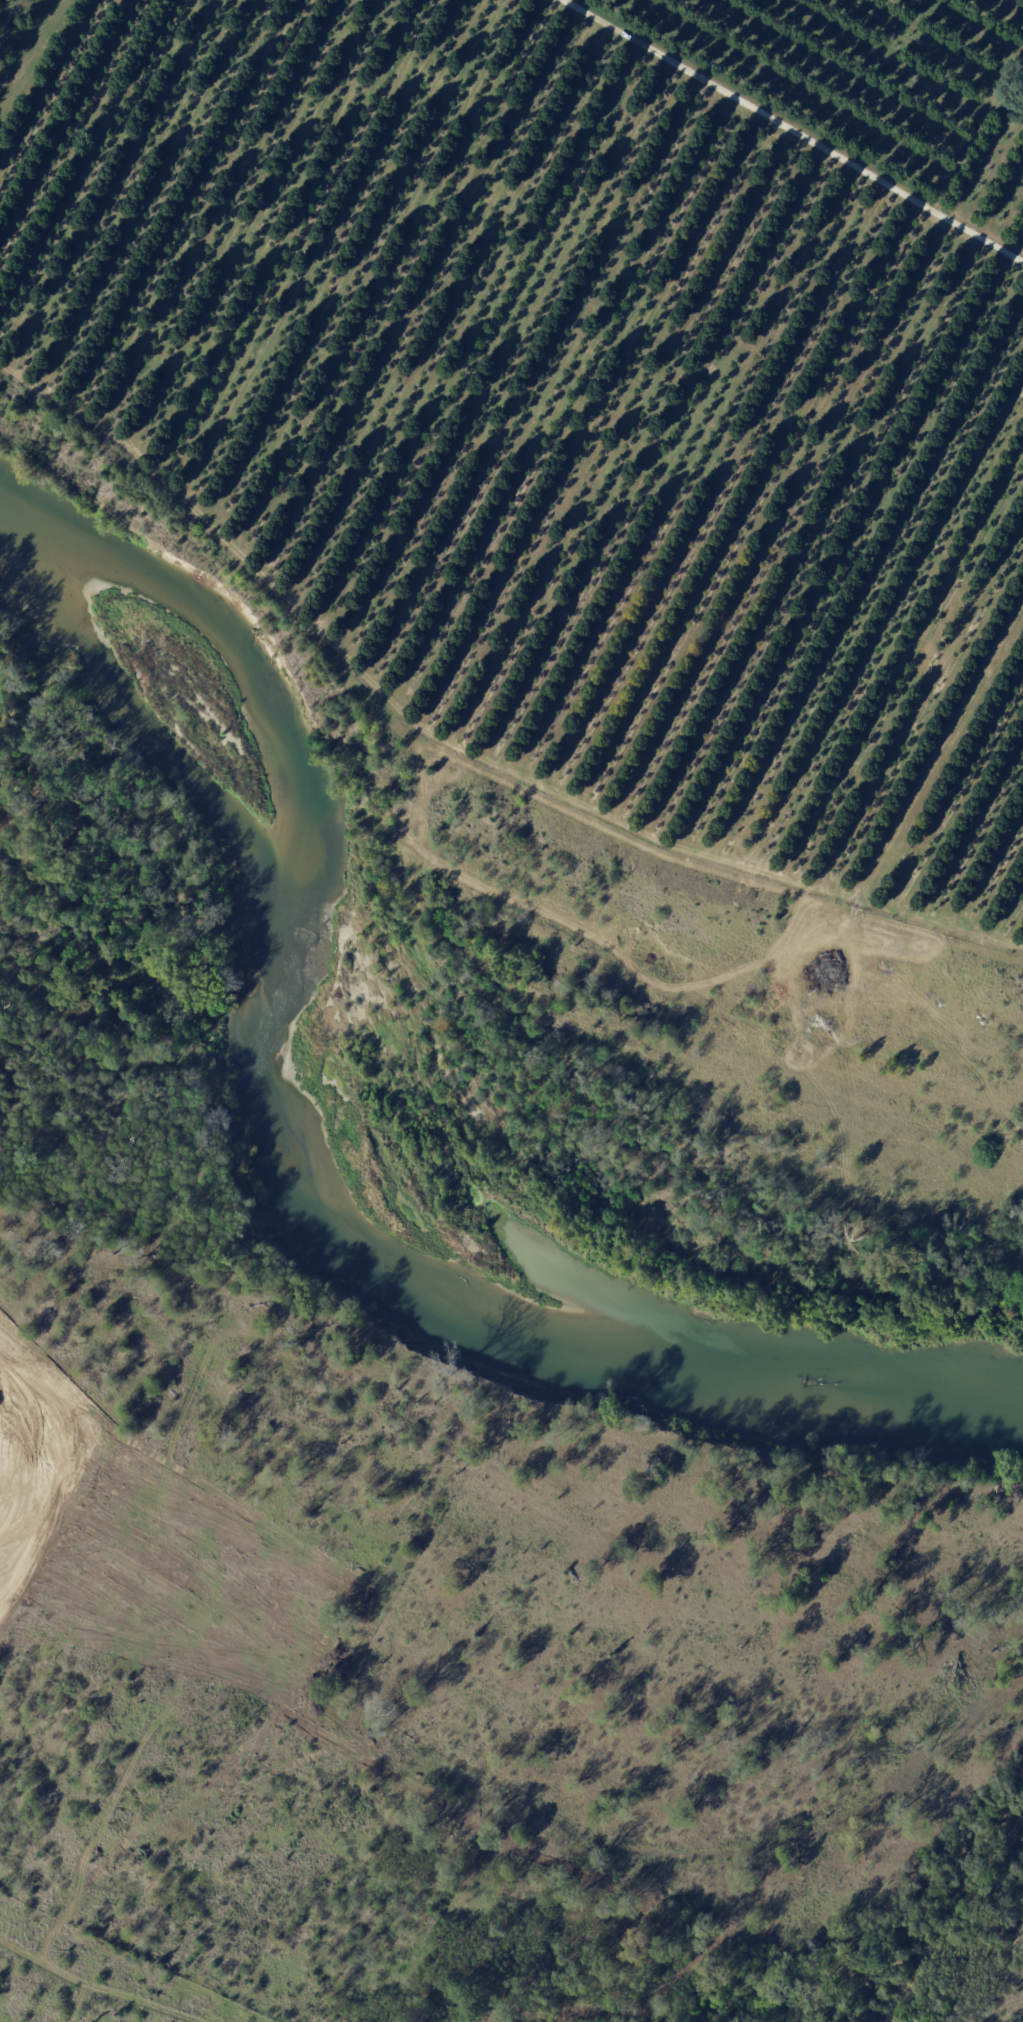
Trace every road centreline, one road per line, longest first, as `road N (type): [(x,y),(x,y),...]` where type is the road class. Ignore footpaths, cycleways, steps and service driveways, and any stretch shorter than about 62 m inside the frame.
road 1 (track): [(1022,258),(570,0)]

